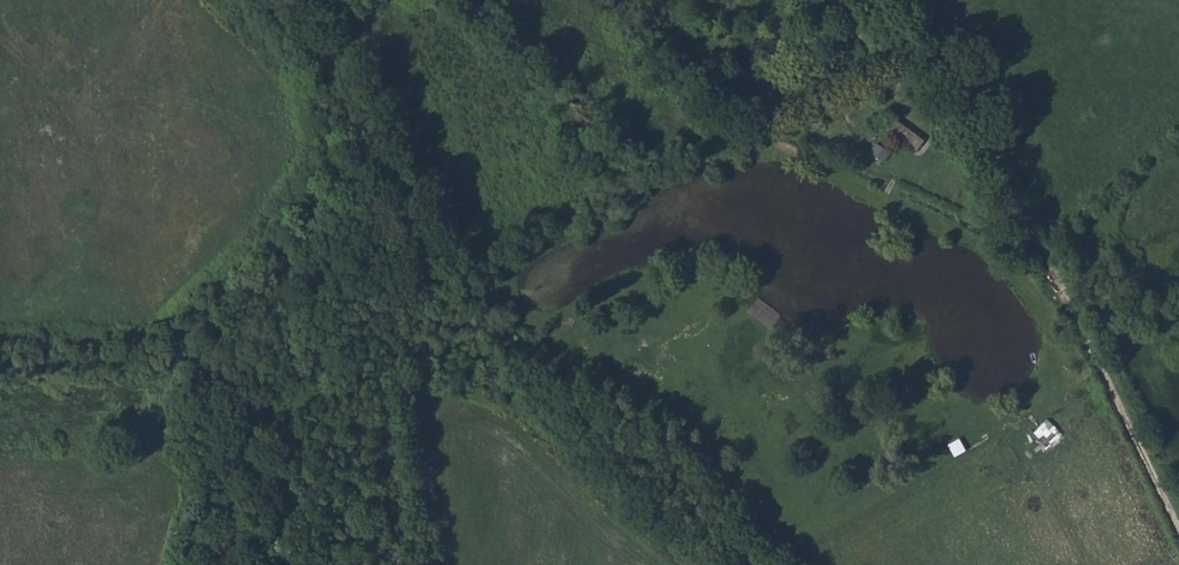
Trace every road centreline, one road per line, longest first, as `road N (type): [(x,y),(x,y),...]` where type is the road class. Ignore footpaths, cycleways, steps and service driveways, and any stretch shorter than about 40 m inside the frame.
road 1 (track): [(755,564),(713,533),(625,440),(467,338),(369,136)]
road 2 (unclassified): [(917,0),(1178,532)]
road 3 (track): [(177,564),(227,375),(296,245),(369,136)]
road 4 (track): [(369,136),(284,0)]

